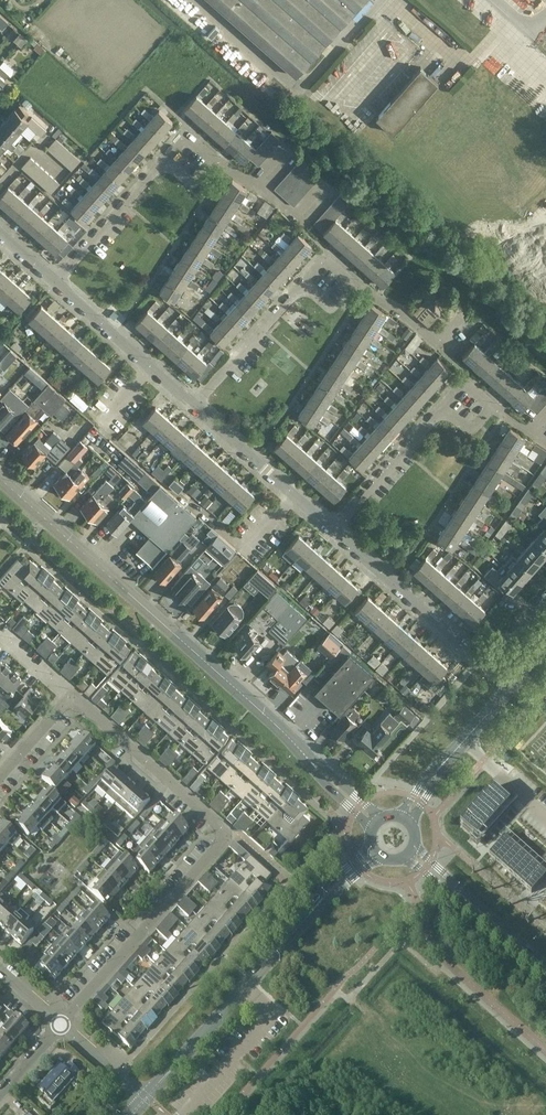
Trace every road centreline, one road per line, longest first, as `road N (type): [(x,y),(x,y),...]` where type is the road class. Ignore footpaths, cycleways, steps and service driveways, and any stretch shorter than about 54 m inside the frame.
road 1 (residential): [(62,1024),(230,832),(73,697),(0,777)]
road 2 (residential): [(315,767),(0,478)]
road 3 (tertiary): [(145,1099),(317,905)]
road 4 (residential): [(485,664),(332,530)]
road 5 (residential): [(332,530),(442,409)]
road 6 (residential): [(54,282),(163,161)]
road 7 (residential): [(194,406),(302,285)]
road 8 (residential): [(293,496),(194,406)]
road 9 (residential): [(152,367),(54,282)]

